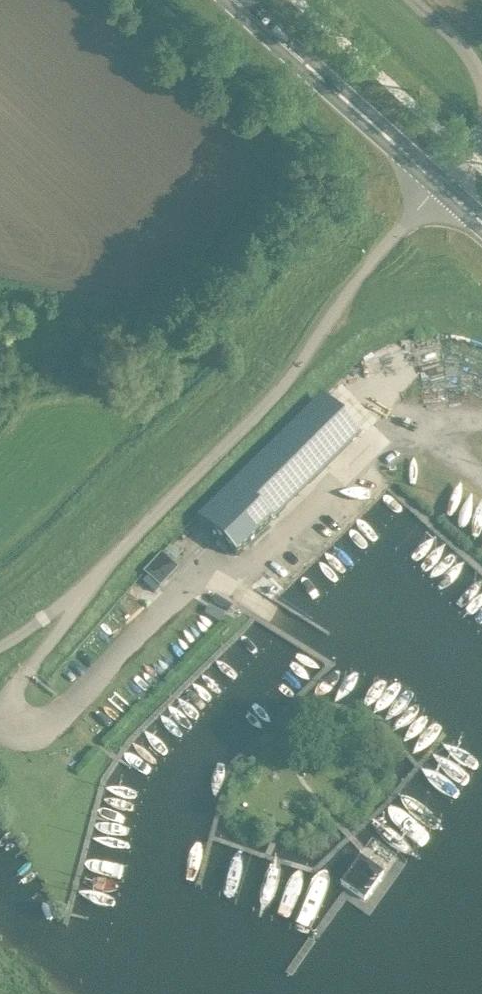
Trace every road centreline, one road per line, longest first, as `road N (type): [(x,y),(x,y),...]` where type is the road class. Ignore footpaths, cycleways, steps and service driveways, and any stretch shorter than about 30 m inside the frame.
road 1 (unclassified): [(440,179),(369,257),(271,399),(94,576),(0,646)]
road 2 (secondary): [(440,179),(238,0)]

